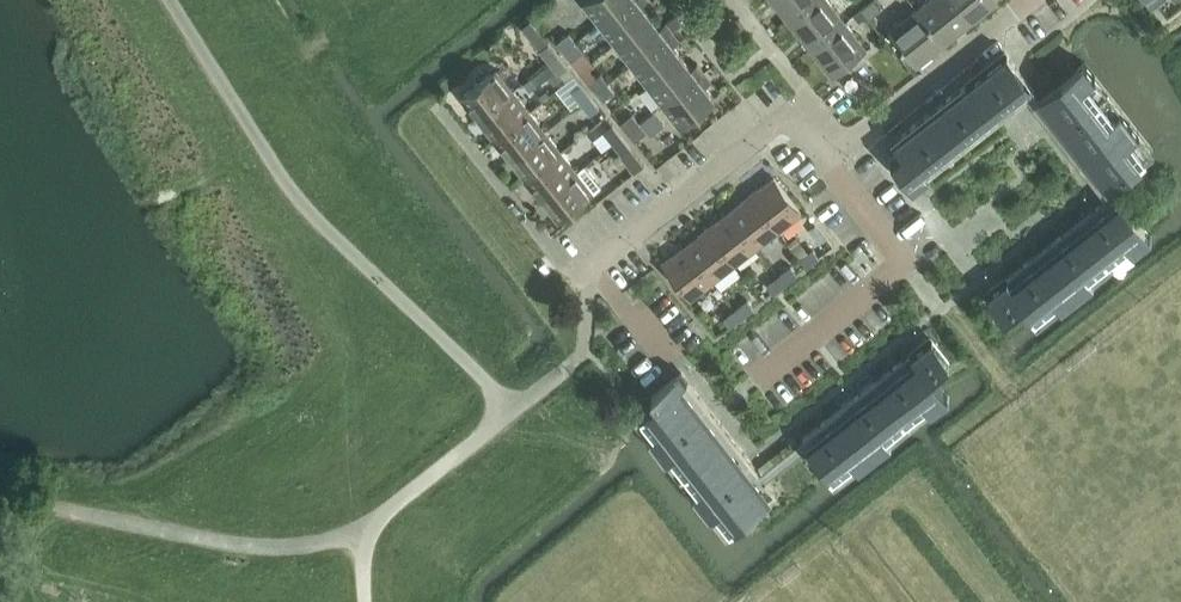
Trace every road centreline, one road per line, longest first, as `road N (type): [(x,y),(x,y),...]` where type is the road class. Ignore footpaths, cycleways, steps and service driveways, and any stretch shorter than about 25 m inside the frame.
road 1 (residential): [(512,412),(584,356),(590,268),(797,113)]
road 2 (residential): [(762,372),(905,260),(829,164)]
road 3 (residential): [(829,164),(1034,0)]
road 4 (residential): [(797,113),(804,88),(732,0)]

